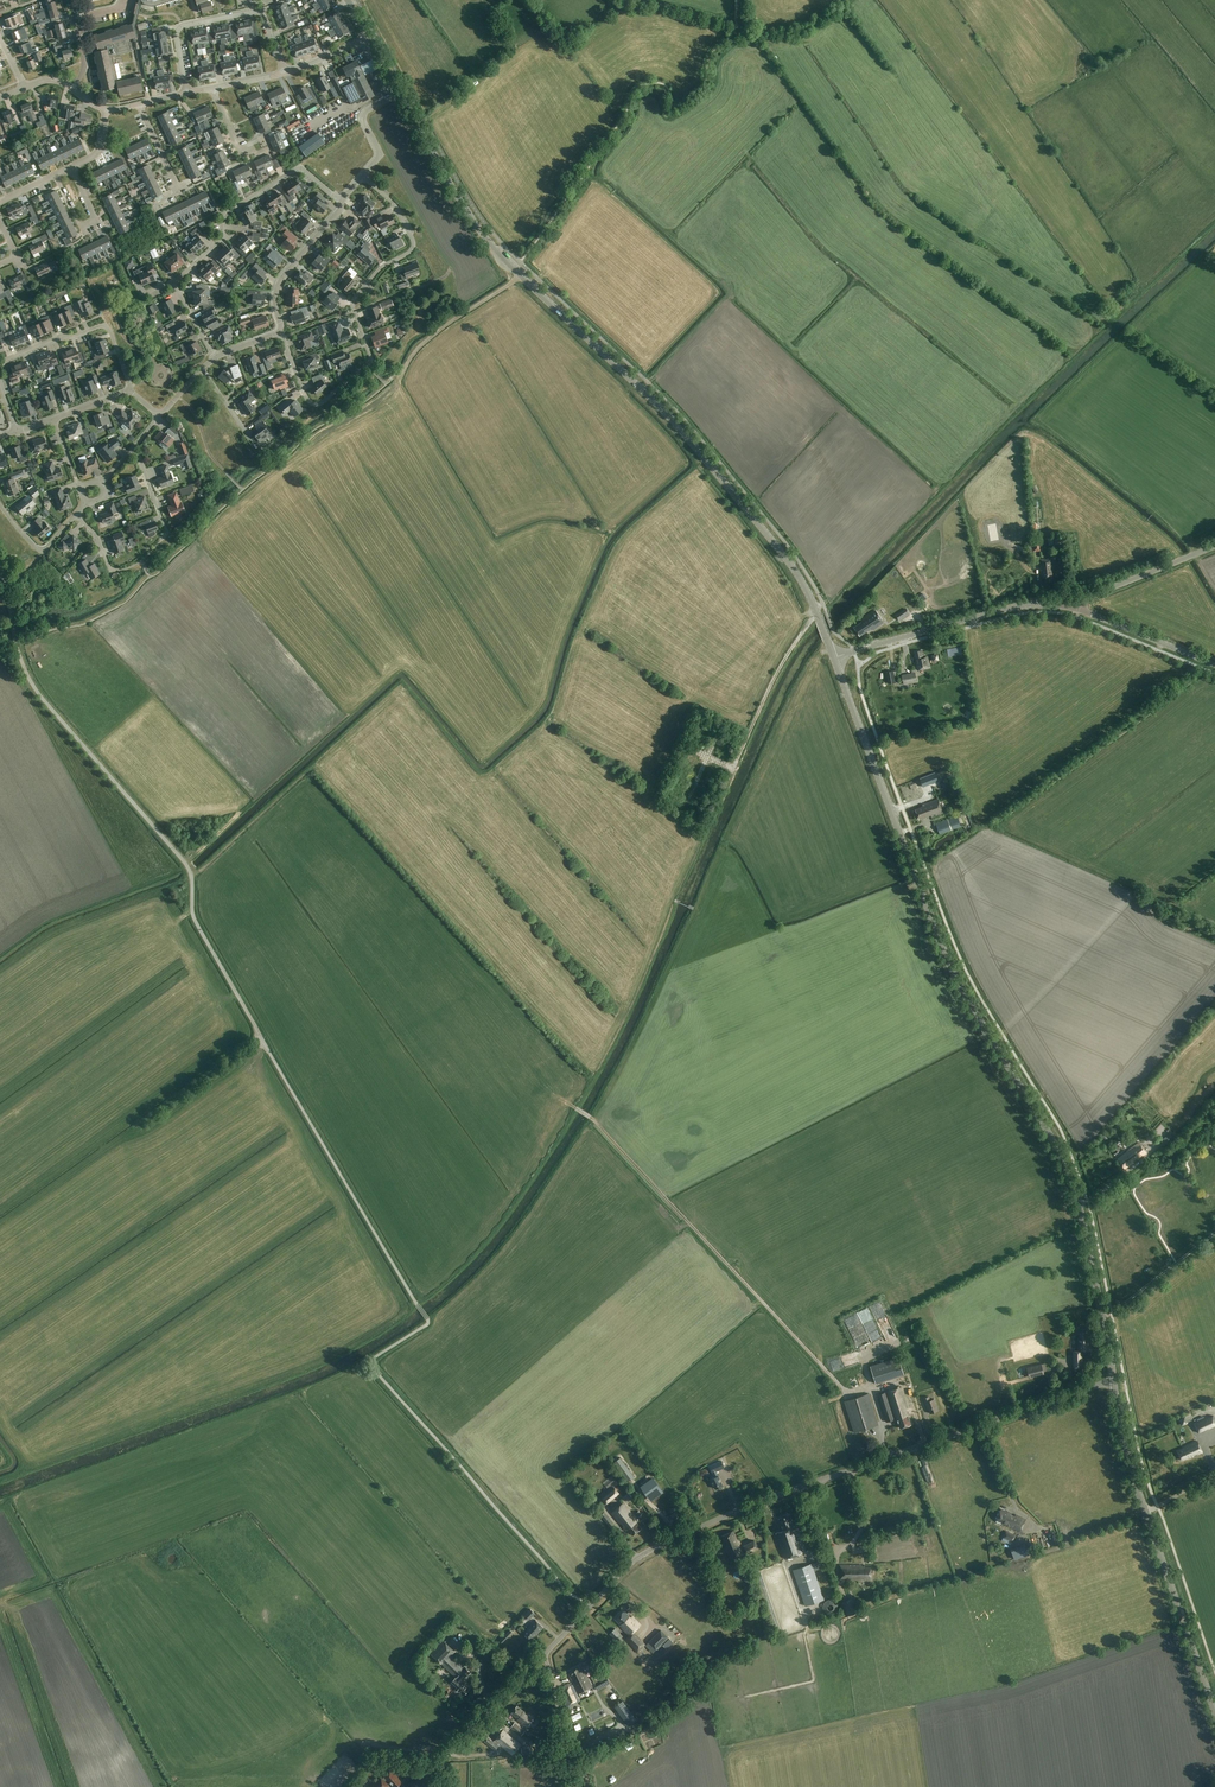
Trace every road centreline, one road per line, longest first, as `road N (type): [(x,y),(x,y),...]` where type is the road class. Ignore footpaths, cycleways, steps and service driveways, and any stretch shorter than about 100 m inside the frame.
road 1 (tertiary): [(1114,1381),(1070,1180),(953,970),(834,657)]
road 2 (tertiary): [(834,657),(794,569),(678,427),(481,232),(399,92)]
road 3 (unclassified): [(542,1656),(651,1550),(762,1500),(1114,1381)]
road 4 (unclassified): [(270,1053),(195,920),(186,863),(30,680),(0,570)]
road 5 (track): [(866,1388),(837,1380),(591,1118),(569,1104)]
road 6 (residential): [(280,331),(315,405),(371,361),(354,300),(414,245),(397,208),(362,177)]
road 7 (track): [(616,0),(785,33),(807,30),(856,0)]
road 8 (tertiary): [(834,657),(1019,605),(1078,609)]
road 9 (residential): [(173,281),(223,237),(224,212),(301,166),(342,201)]
road 10 (tertiary): [(1214,1713),(1146,1511)]
road 11 (track): [(818,613),(774,679),(733,766),(708,758)]
road 12 (residential): [(0,363),(106,326),(132,391)]
road 13 (unclassified): [(415,1786),(542,1656)]
road 14 (track): [(522,275),(433,336),(401,373)]
road 15 (unclassified): [(1078,609),(1086,599),(1214,546)]
road 16 (residential): [(280,331),(279,284),(342,201)]
road 17 (track): [(261,1037),(140,1125)]
road 18 (tertiary): [(1078,609),(1214,664)]
road 19 (residential): [(252,12),(180,28),(187,93)]
road 20 (residential): [(55,174),(81,228),(89,224),(97,220),(71,166)]
road 21 (unclassified): [(576,1786),(542,1656)]
road 22 (tertiary): [(1146,1511),(1114,1381)]
road 23 (track): [(807,1626),(814,1681),(746,1697)]

